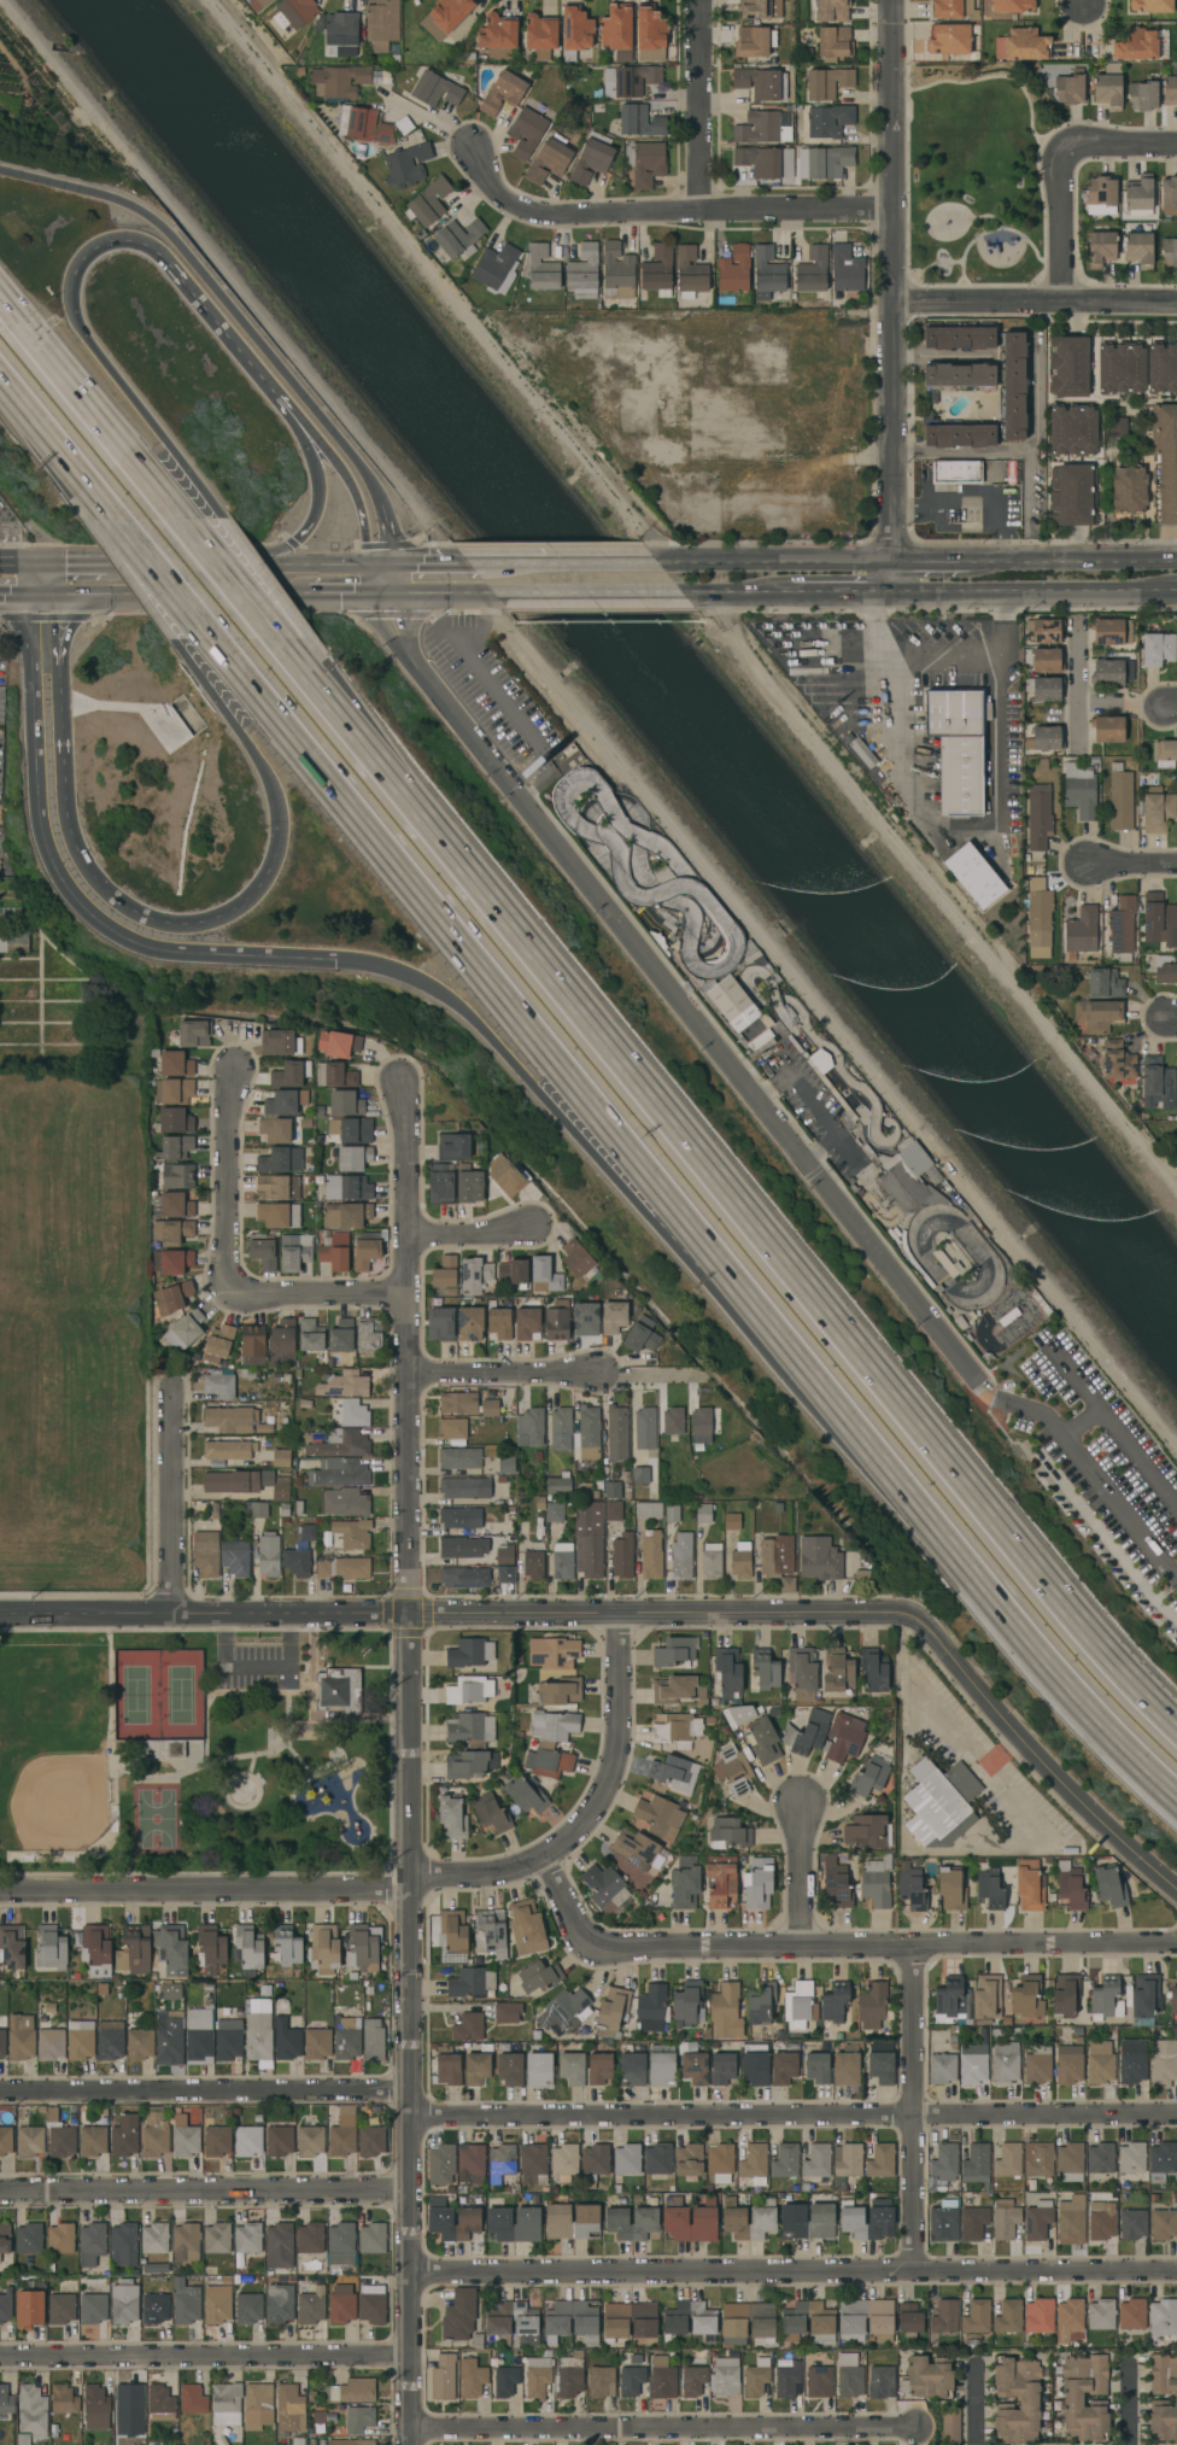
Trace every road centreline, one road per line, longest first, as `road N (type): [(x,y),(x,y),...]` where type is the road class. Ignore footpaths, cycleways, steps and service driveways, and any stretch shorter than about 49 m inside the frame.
road 1 (residential): [(403,1078),(414,1614),(413,2444)]
road 2 (motorway): [(1176,1731),(1017,1554),(309,683)]
road 3 (tertiary): [(0,1614),(894,1616),(923,1628),(1029,1751),(1176,1889)]
road 4 (residential): [(390,593),(391,615),(422,682),(813,1152),(970,1380)]
road 5 (residential): [(1176,1188),(844,774),(734,621),(692,592)]
road 6 (residential): [(414,2112),(1176,2113)]
road 7 (residential): [(414,2271),(1176,2270)]
road 8 (motorway): [(222,649),(668,1197)]
road 9 (motorway): [(726,1267),(1061,1679),(1176,1796)]
road 10 (residential): [(540,1864),(588,1937),(627,1948),(1176,1948)]
road 11 (residential): [(891,0),(894,592)]
road 12 (motorway): [(28,595),(36,814),(48,859),(74,899),(116,935),(156,949),(334,959)]
road 13 (motorway): [(280,844),(260,890),(234,913),(199,926),(139,920),(92,883),(60,814),(51,593)]
road 14 (motorway): [(380,503),(342,445),(162,227),(113,198),(0,170)]
road 15 (residential): [(414,2431),(918,2428)]
road 16 (residential): [(472,148),(505,201),(538,215),(891,210)]
road 17 (residential): [(0,2192),(415,2194)]
road 18 (residential): [(0,2089),(414,2089)]
road 19 (residential): [(0,1894),(411,1889)]
road 20 (residential): [(0,2358),(411,2356)]
road 21 (residential): [(620,1619),(621,1736),(598,1812),(540,1864),(496,1877),(411,1877)]
road 22 (motorway): [(68,271),(109,236),(147,241),(303,421)]
road 23 (residential): [(913,1950),(918,2268)]
road 24 (residential): [(970,1380),(1061,1437),(1176,1569)]
road 25 (residential): [(1176,303),(894,303)]
road 26 (motorway): [(168,509),(0,303)]
road 27 (tertiary): [(51,593),(306,593)]
road 28 (motorway): [(334,959),(382,965),(434,990),(480,1026),(533,1087)]
road 29 (tertiary): [(894,592),(1138,591)]
road 30 (residential): [(176,1384),(177,1612)]
road 31 (motorway): [(309,683),(168,509)]
road 32 (residential): [(226,1069),(230,1289)]
road 33 (tertiary): [(894,562),(679,562)]
road 34 (residential): [(701,210),(700,0)]
road 35 (tertiary): [(1176,561),(967,561)]
road 36 (motorway): [(166,443),(70,318),(68,271)]
road 37 (tertiary): [(459,593),(658,592)]
road 38 (motorway): [(303,421),(345,476),(365,563),(390,593)]
road 39 (motorway): [(309,683),(216,511)]
road 40 (residential): [(406,1369),(593,1375)]
road 41 (residential): [(230,1289),(408,1291)]
road 42 (motorway): [(533,1087),(668,1197)]
road 43 (motorway): [(0,376),(100,499)]
road 44 (residential): [(1062,302),(1065,152)]
road 45 (tertiary): [(271,563),(124,563)]
road 46 (residential): [(803,1948),(801,1809)]
road 47 (motorway): [(140,550),(222,649)]
road 48 (tertiary): [(679,562),(551,563)]
road 49 (residential): [(408,1235),(533,1230)]
road 50 (motorway): [(238,732),(277,800),(280,844)]
road 51 (tertiary): [(773,592),(894,592)]

